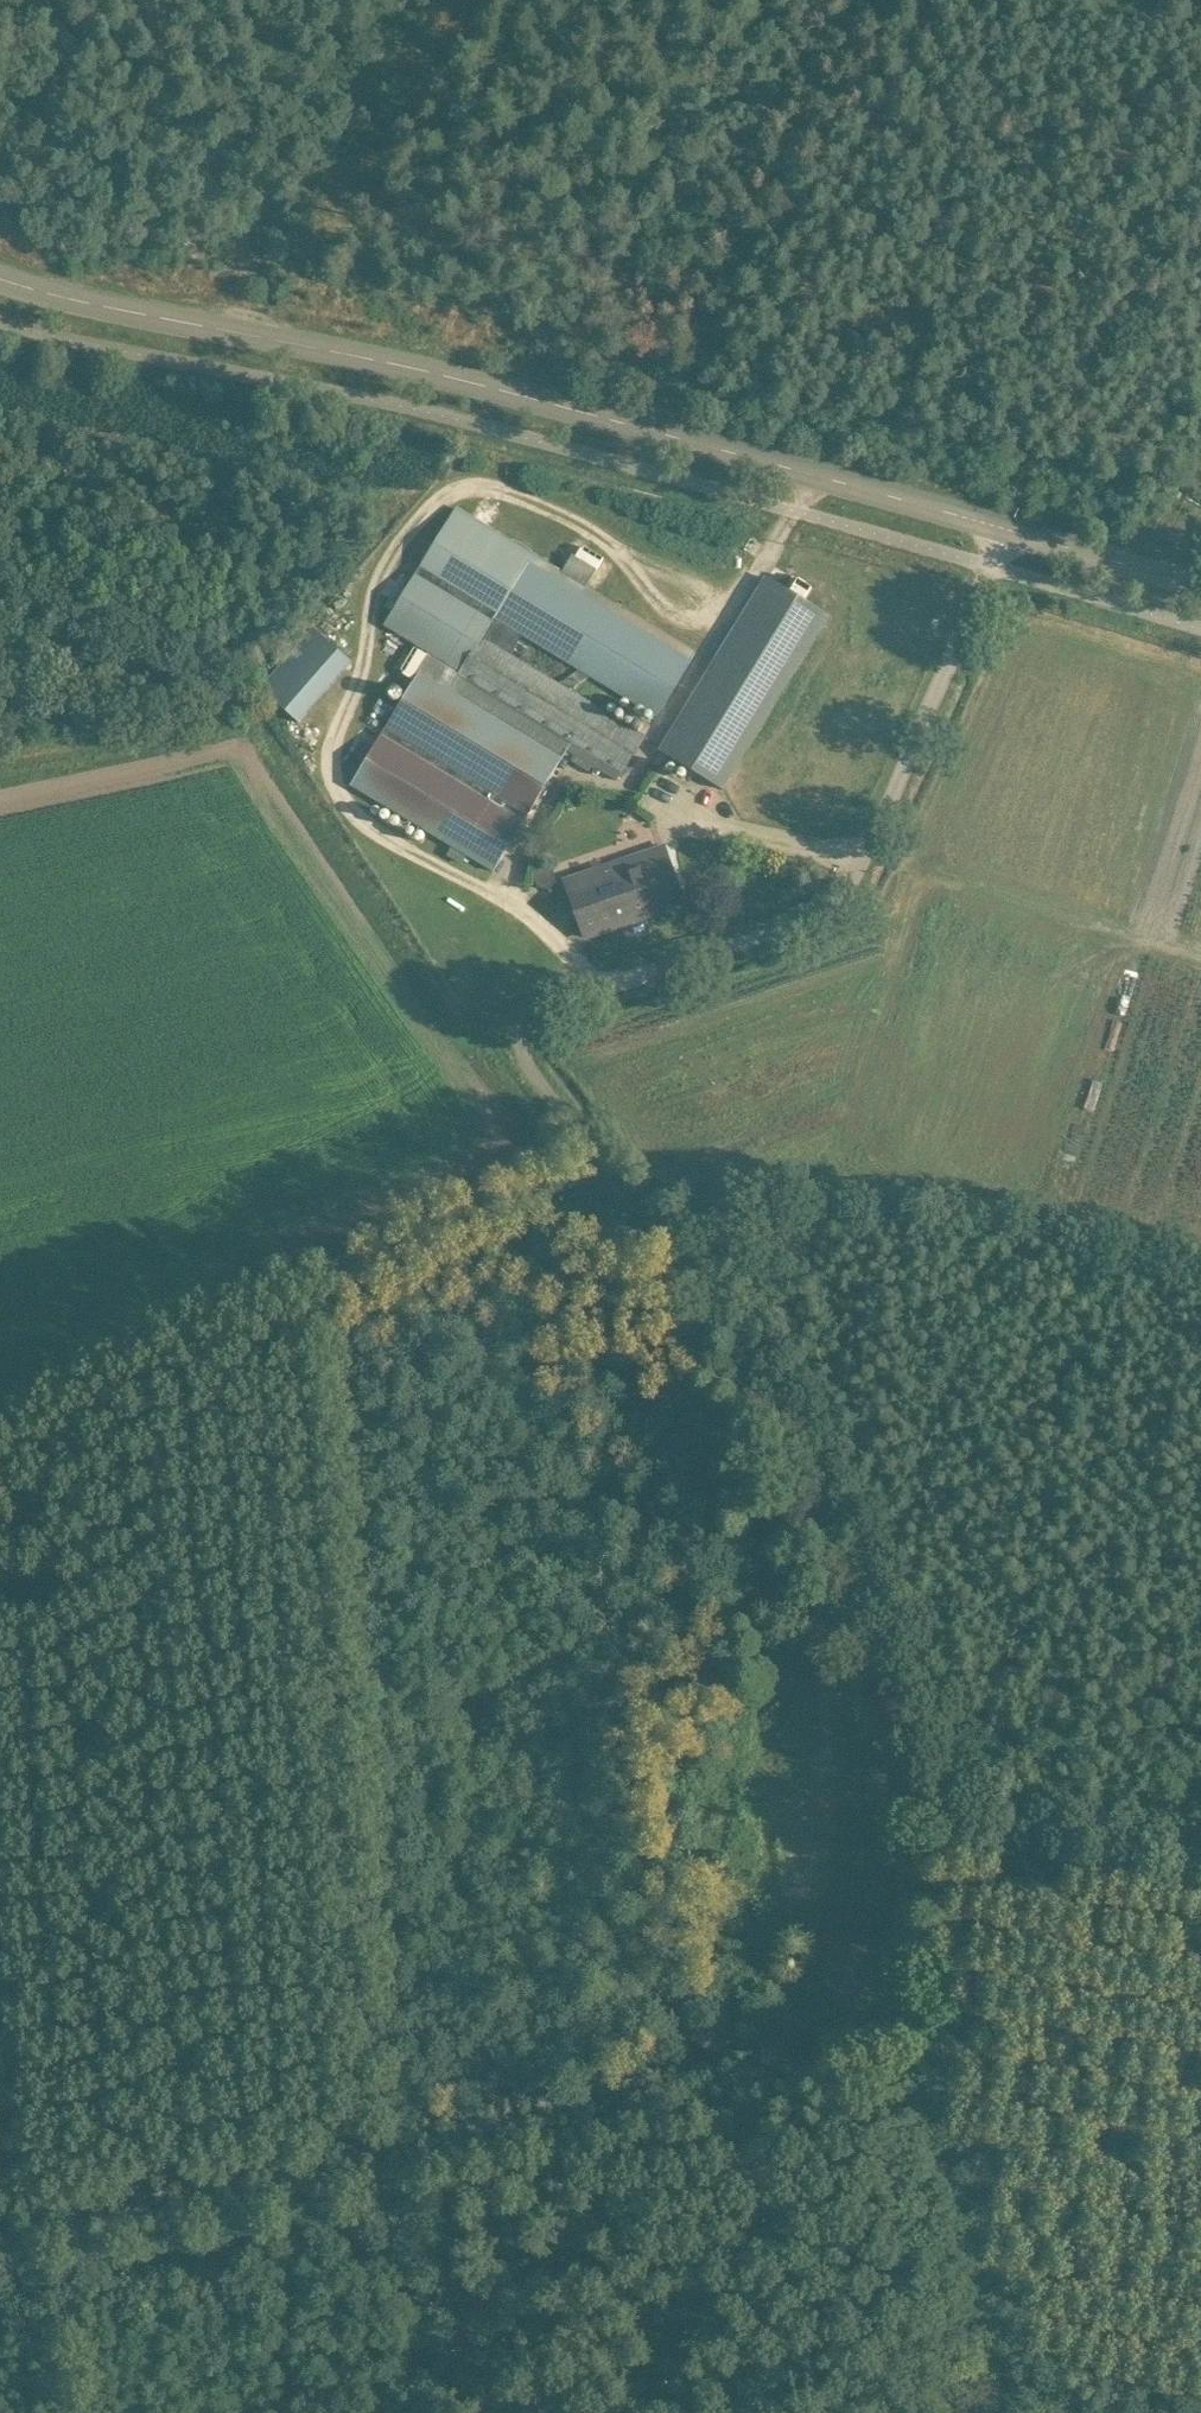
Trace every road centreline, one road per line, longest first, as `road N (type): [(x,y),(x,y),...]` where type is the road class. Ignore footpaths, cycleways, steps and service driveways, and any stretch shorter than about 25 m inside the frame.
road 1 (tertiary): [(1200,582),(245,330),(149,318),(0,275)]
road 2 (track): [(914,1787),(895,1684),(743,1340),(677,1242),(507,1028),(514,1014),(612,982)]
road 3 (track): [(966,2412),(927,2016),(914,1787)]
road 4 (track): [(238,357),(245,330),(460,0)]
road 5 (track): [(914,1787),(1024,1807),(1200,1862)]

